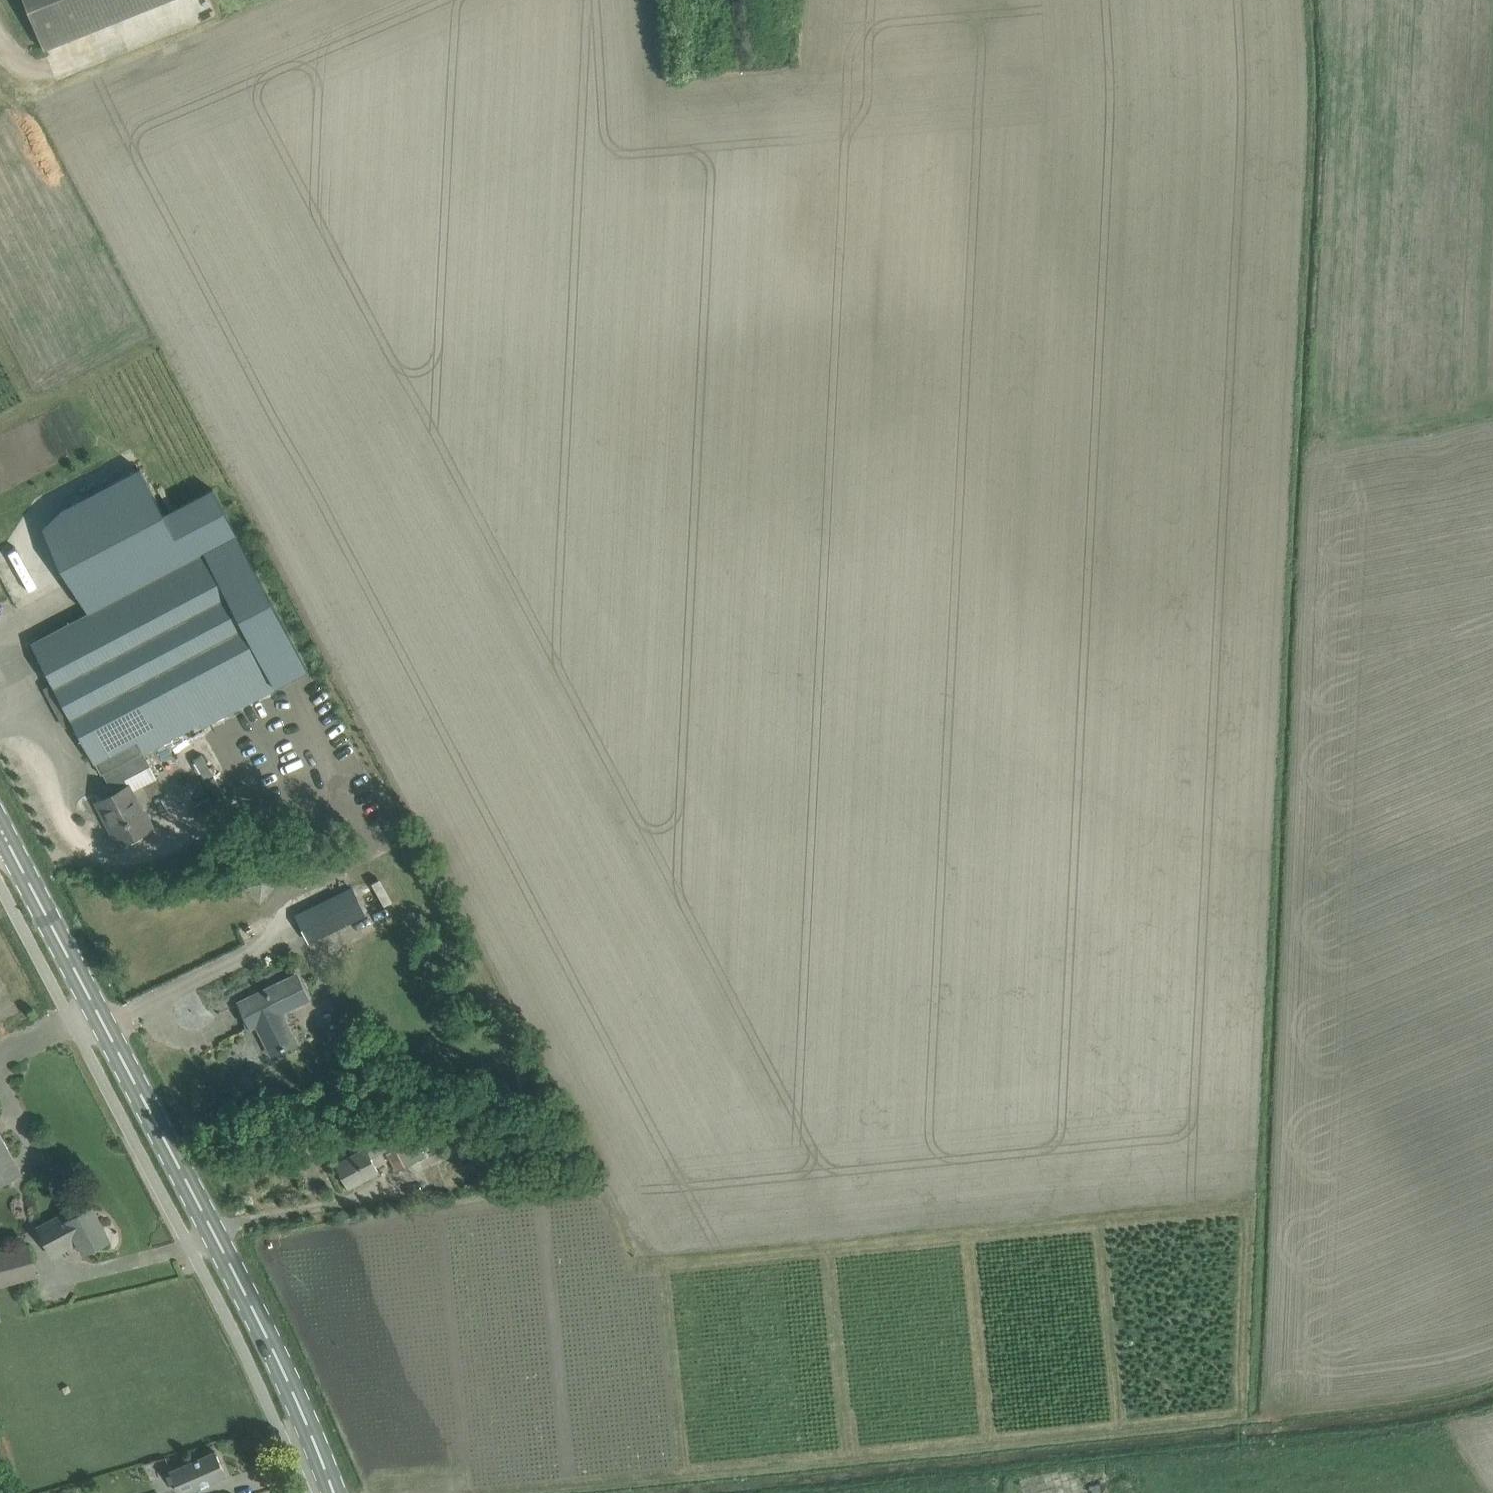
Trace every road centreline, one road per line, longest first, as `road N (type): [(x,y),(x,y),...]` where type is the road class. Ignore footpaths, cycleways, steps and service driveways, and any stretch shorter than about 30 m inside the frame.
road 1 (secondary): [(2,829),(225,1253),(334,1492)]

